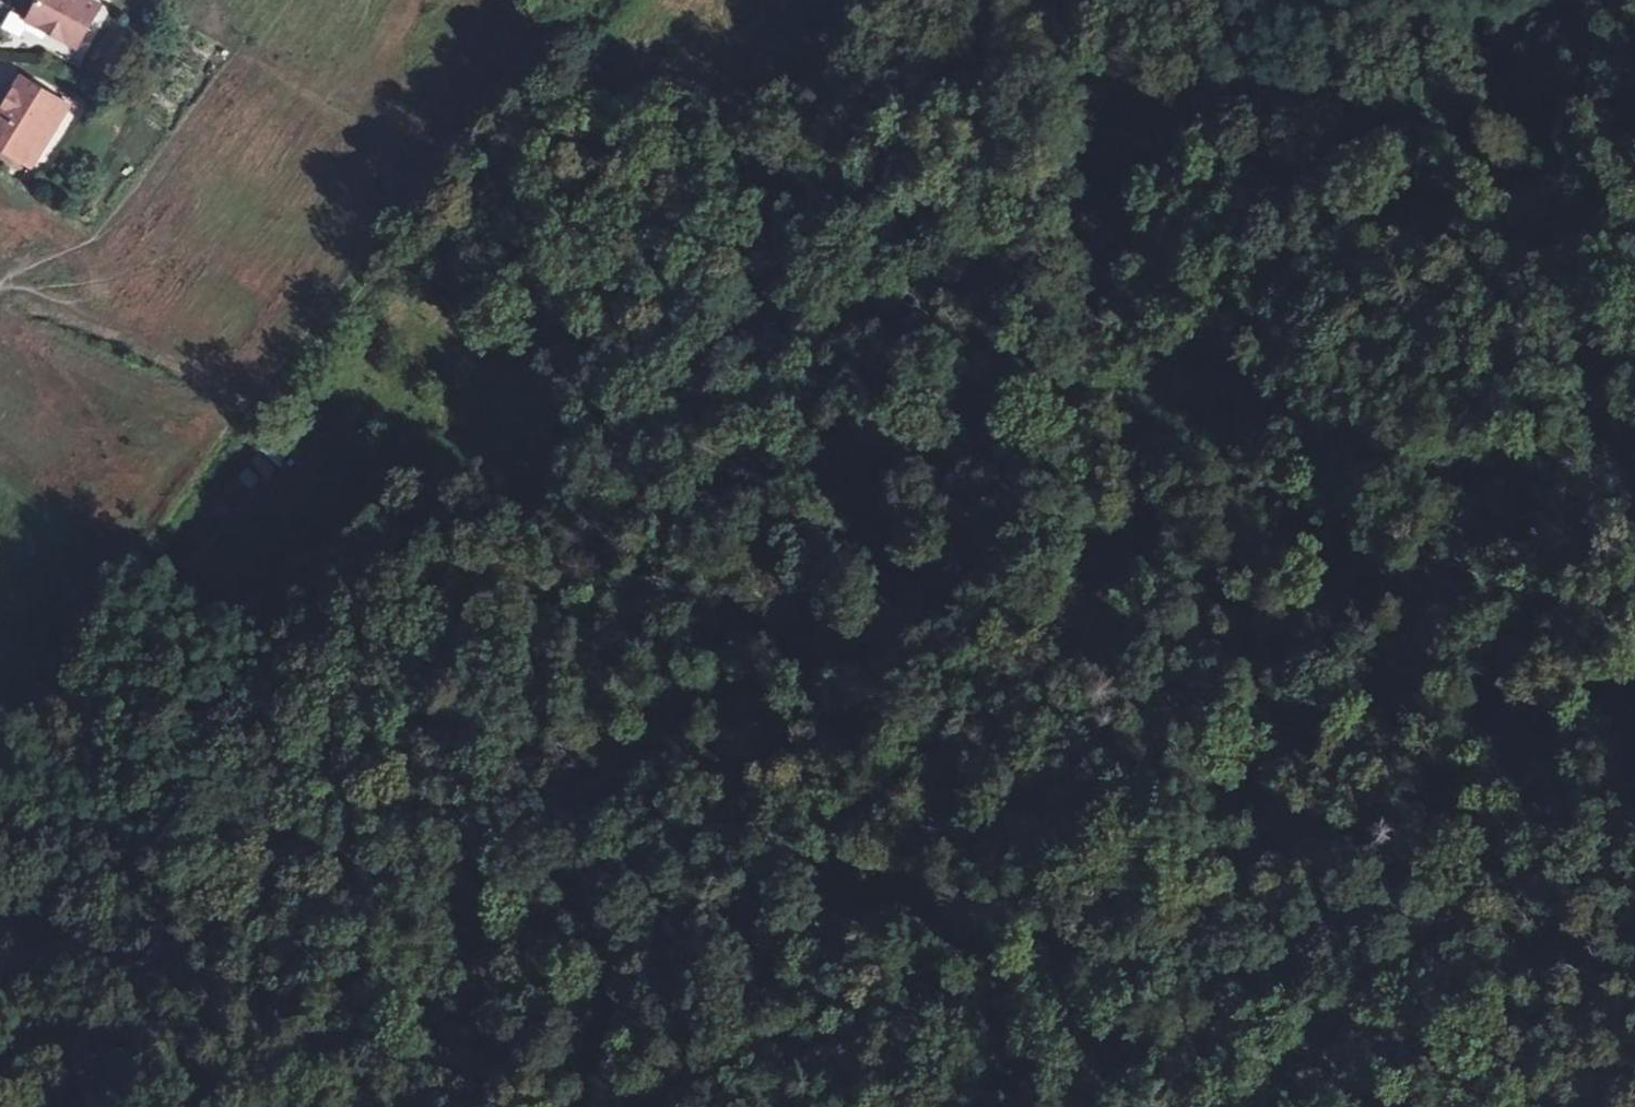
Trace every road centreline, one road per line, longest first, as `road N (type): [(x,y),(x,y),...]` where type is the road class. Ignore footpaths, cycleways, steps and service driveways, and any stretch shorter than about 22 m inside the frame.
road 1 (track): [(565,0),(540,67),(170,549)]

